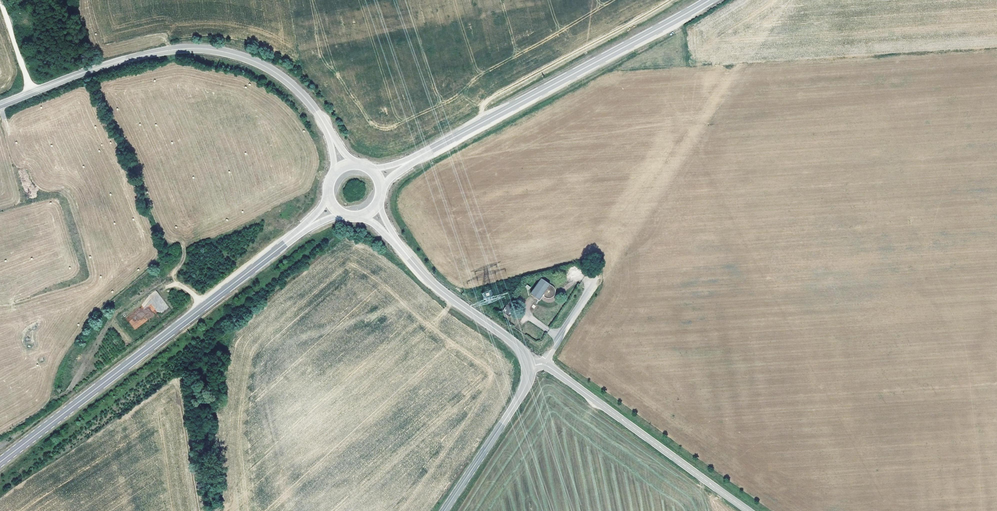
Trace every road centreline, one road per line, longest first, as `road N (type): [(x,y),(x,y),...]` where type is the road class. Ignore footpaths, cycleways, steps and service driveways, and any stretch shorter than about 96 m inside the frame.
road 1 (primary): [(0,465),(301,232)]
road 2 (tertiary): [(325,125),(272,70),(200,48),(110,64),(0,105)]
road 3 (secondary): [(710,0),(415,159)]
road 4 (unclassified): [(529,367),(553,370),(746,510)]
road 5 (tertiary): [(393,238),(442,291),(518,347),(529,367)]
road 6 (tertiary): [(529,367),(520,398),(446,510)]

